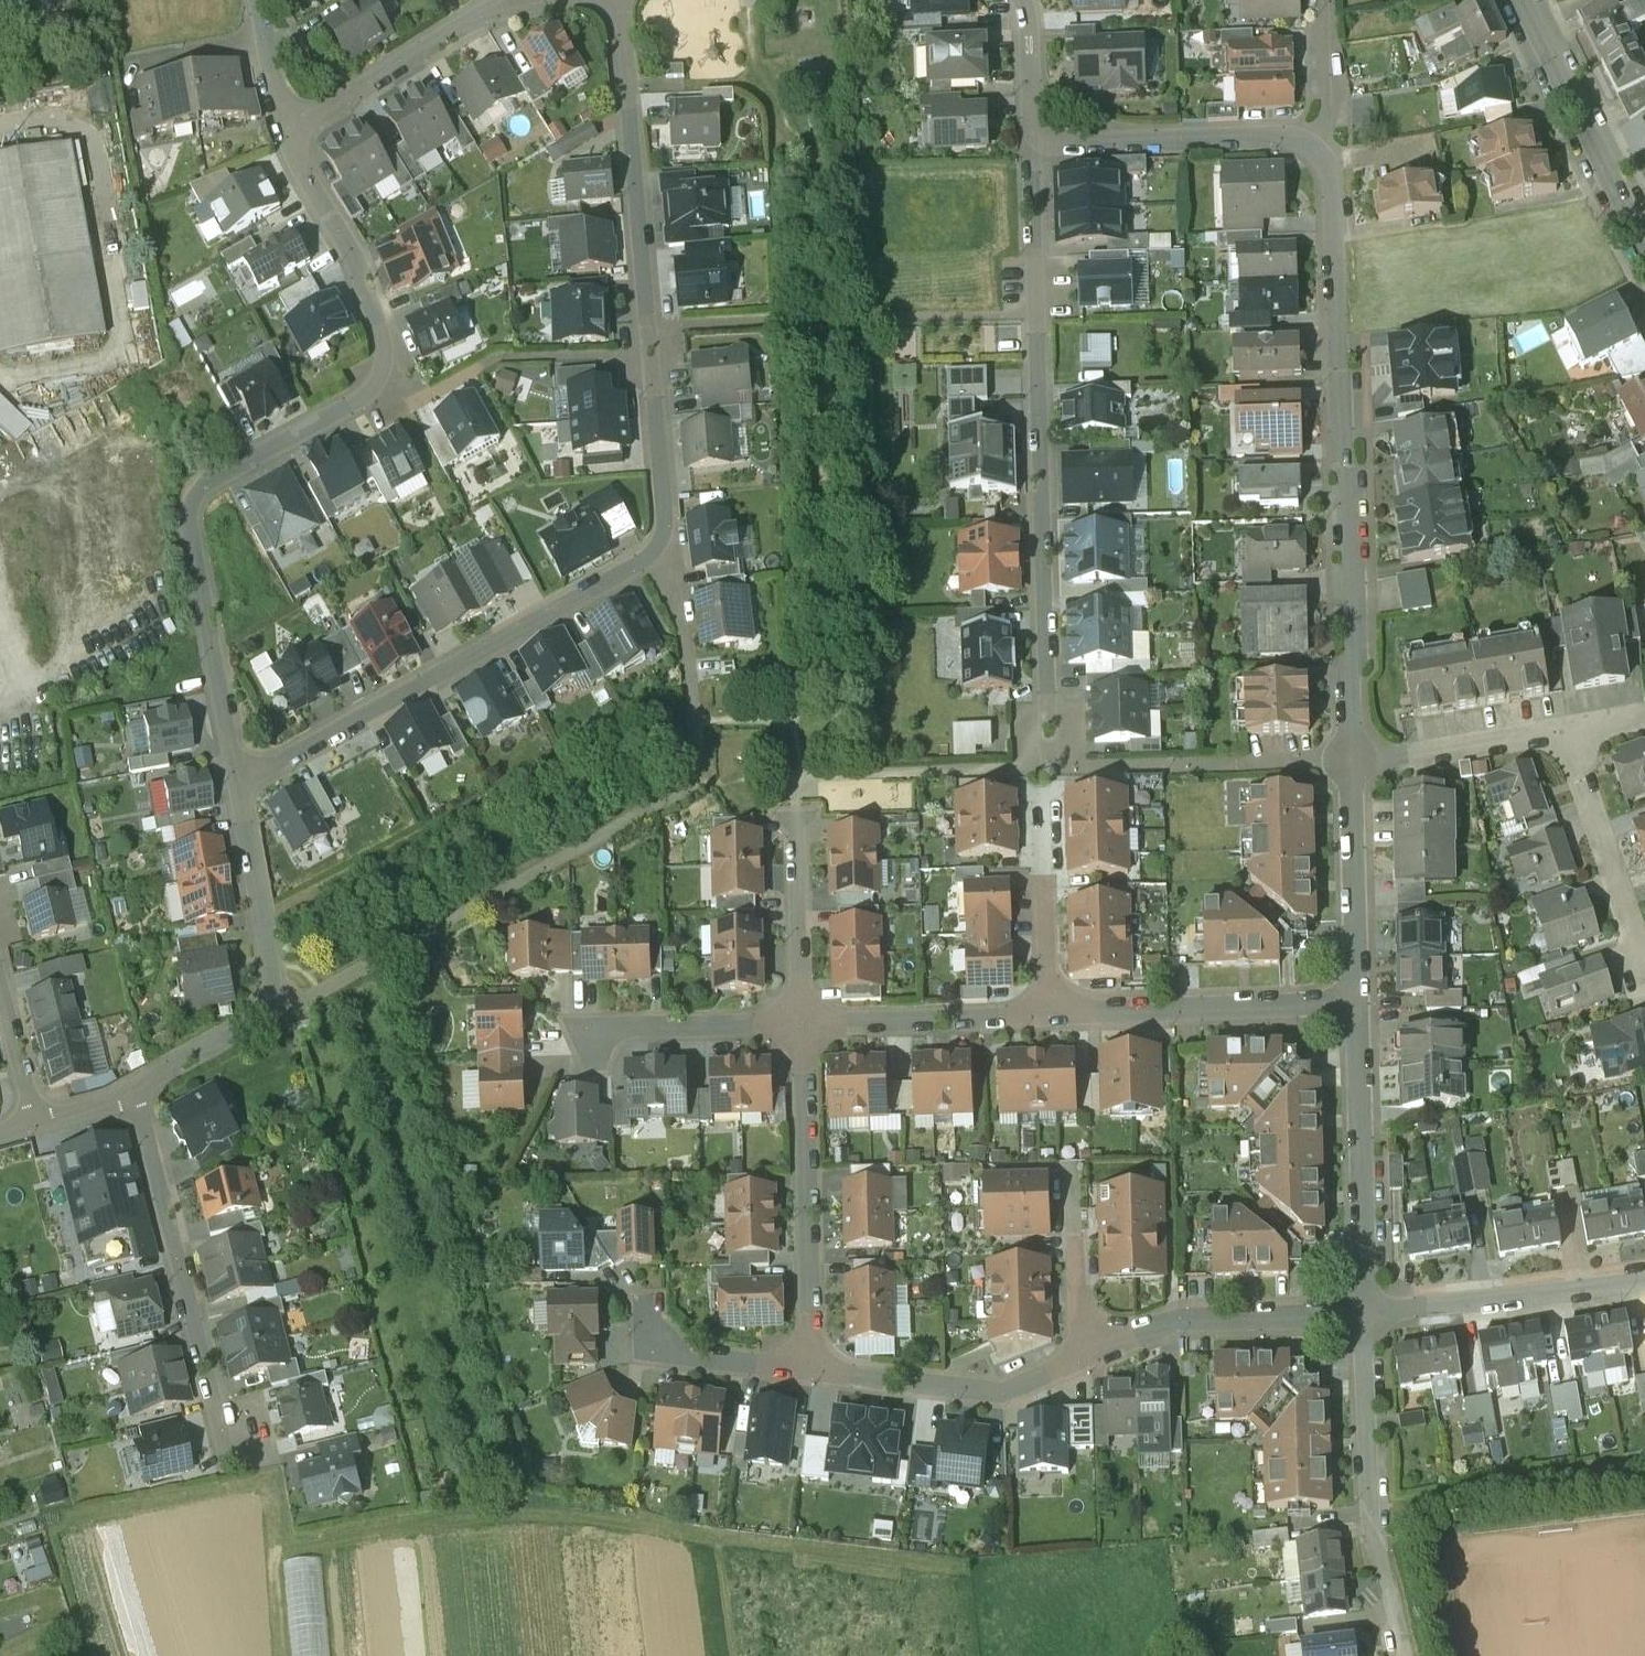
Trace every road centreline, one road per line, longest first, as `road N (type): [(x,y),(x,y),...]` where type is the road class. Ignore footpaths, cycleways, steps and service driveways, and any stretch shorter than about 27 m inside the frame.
road 1 (residential): [(612,0),(668,553),(239,787)]
road 2 (residential): [(277,114),(354,258),(404,381),(210,474),(190,504),(239,787)]
road 3 (track): [(272,1533),(529,1501),(984,1571),(985,1655)]
road 4 (residential): [(1035,140),(1051,763)]
road 5 (residential): [(1359,757),(1332,168),(1314,142)]
road 6 (residential): [(1370,1308),(1181,1314),(1003,1388),(813,1363)]
road 7 (residential): [(136,1085),(242,1470)]
road 8 (residential): [(239,787),(272,1008),(257,1026),(136,1085)]
road 9 (residential): [(1404,1655),(1370,1512),(1370,1308)]
road 10 (residential): [(803,1018),(813,1363)]
road 11 (residential): [(1362,998),(1049,1011)]
road 12 (residential): [(1370,1308),(1362,998)]
road 13 (residential): [(1314,142),(1288,135),(1035,140)]
road 14 (track): [(1370,1512),(1644,1464)]
road 15 (residential): [(1644,1278),(1578,1291),(1370,1308)]
road 16 (residential): [(1525,0),(1644,241)]
road 17 (residential): [(512,0),(324,107),(277,114)]
road 18 (residential): [(1049,1011),(803,1018)]
road 19 (residential): [(1567,728),(1644,959)]
road 20 (residential): [(1362,998),(1359,757)]
road 21 (residential): [(588,1036),(627,1022),(803,1018)]
road 22 (residential): [(1041,801),(1049,1011)]
road 23 (residential): [(1567,728),(1359,757)]
road 24 (residential): [(652,1300),(652,1346),(813,1363)]
road 25 (residential): [(796,820),(803,1018)]
road 26 (residential): [(35,1122),(0,979)]
road 27 (residential): [(1314,142),(1328,111),(1324,0)]
road 28 (residential): [(1035,140),(1026,123),(1022,0)]
road 29 (track): [(284,1655),(272,1533)]

